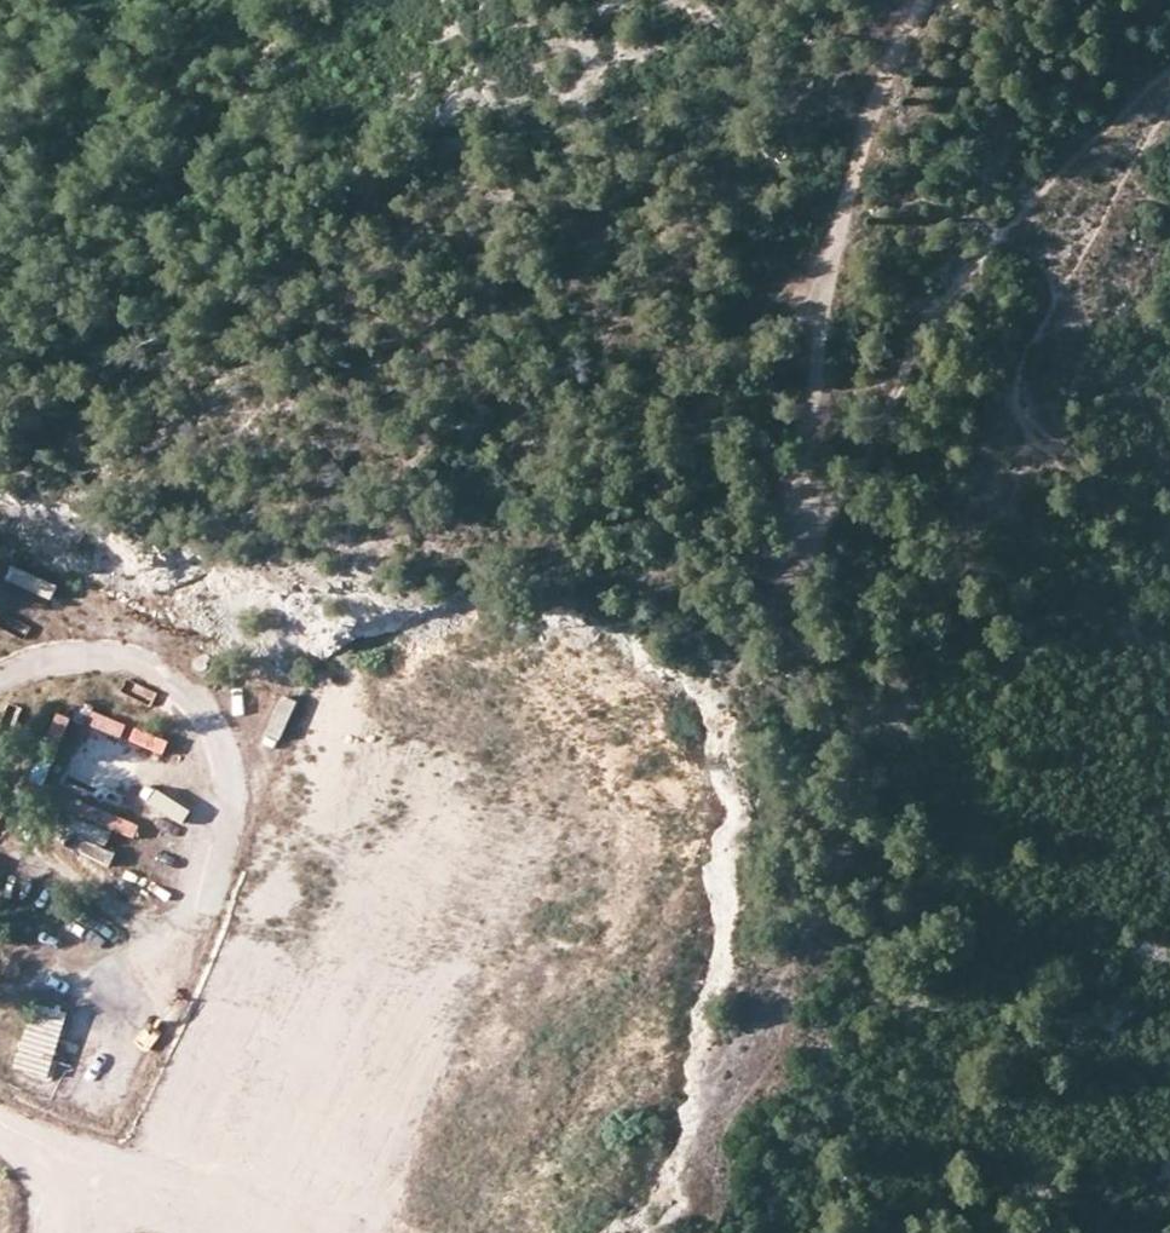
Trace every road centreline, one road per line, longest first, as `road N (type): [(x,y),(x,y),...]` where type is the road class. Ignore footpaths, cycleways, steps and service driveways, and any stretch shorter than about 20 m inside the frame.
road 1 (track): [(917,0),(894,44),(823,275),(819,449),(808,544),(868,461),(925,327),(960,279),(1043,187),(1169,67)]

